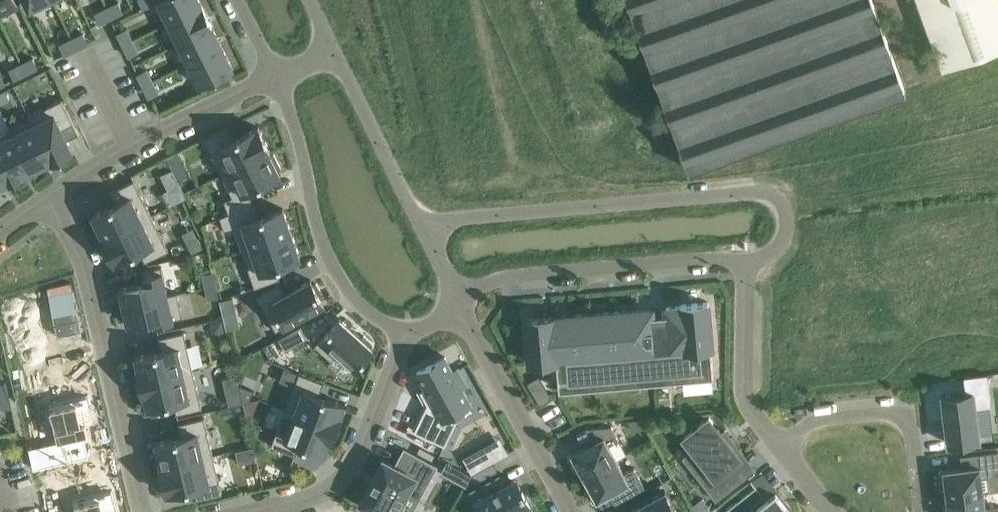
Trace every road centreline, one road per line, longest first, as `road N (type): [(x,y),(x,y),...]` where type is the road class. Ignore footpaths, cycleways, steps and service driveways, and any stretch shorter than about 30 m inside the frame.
road 1 (residential): [(745,259),(783,240),(786,223),(778,201),(765,193),(467,216),(424,230)]
road 2 (residential): [(46,197),(84,266),(141,511)]
road 3 (residential): [(274,77),(299,137),(333,272),(358,303),(406,331)]
road 4 (residential): [(459,303),(507,276),(745,259)]
road 5 (residential): [(274,77),(131,146),(46,197)]
road 6 (residential): [(459,303),(572,511)]
road 7 (residential): [(276,507),(329,490),(359,454),(406,331)]
road 8 (residential): [(921,511),(909,422),(890,413),(814,421),(780,447)]
road 9 (residential): [(424,230),(334,49)]
road 10 (residential): [(780,447),(745,401),(745,259)]

